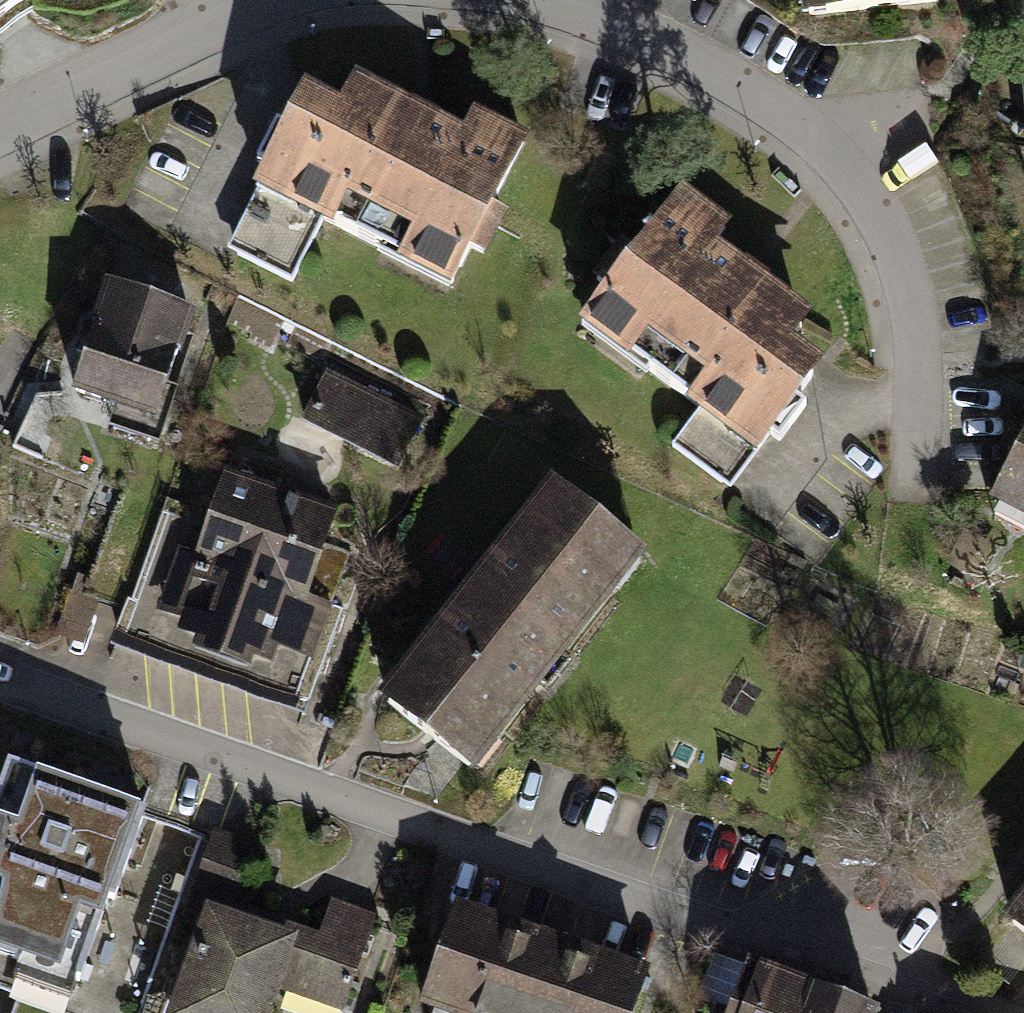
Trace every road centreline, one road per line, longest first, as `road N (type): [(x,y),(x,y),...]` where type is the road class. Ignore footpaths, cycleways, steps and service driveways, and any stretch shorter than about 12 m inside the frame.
road 1 (residential): [(0,681),(687,925),(965,1007)]
road 2 (residential): [(560,0),(725,72),(833,145),(876,200),(912,276),(918,503)]
road 3 (residential): [(0,125),(263,5)]

